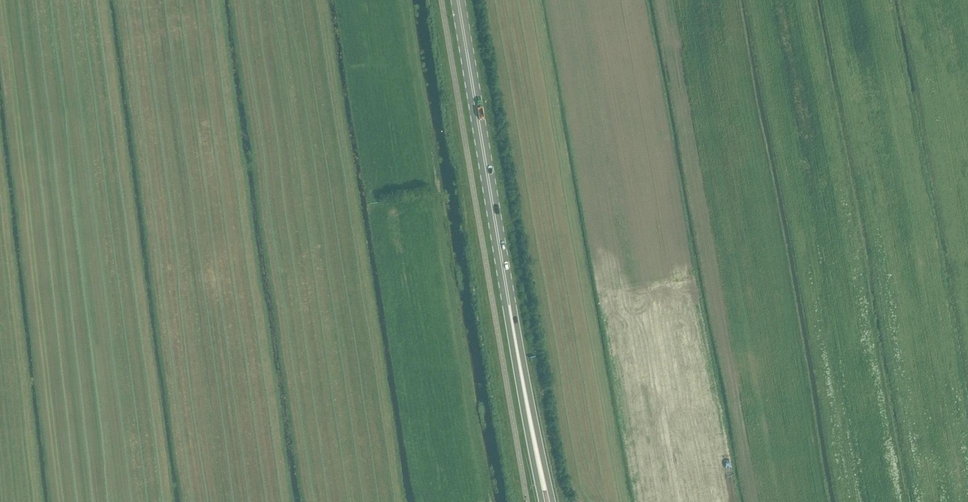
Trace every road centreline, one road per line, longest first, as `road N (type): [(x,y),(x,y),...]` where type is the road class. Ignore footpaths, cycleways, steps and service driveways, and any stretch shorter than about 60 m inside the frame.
road 1 (primary): [(535,446),(458,0)]

